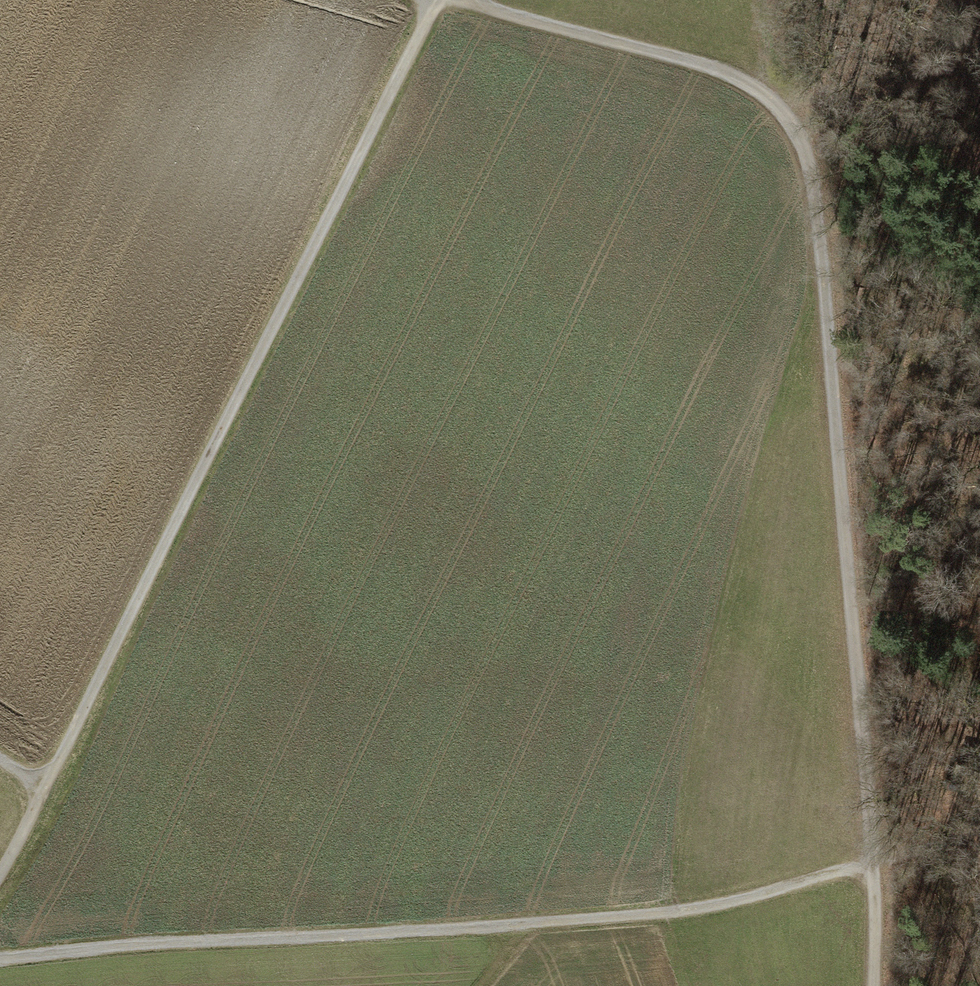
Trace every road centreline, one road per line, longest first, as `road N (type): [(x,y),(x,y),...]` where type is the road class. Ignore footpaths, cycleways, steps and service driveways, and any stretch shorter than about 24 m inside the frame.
road 1 (track): [(869,985),(875,869),(816,195),(805,138),(776,100),(722,76),(457,0)]
road 2 (track): [(979,827),(875,869),(651,918),(0,958)]
road 3 (track): [(0,872),(440,0)]
road 4 (track): [(776,100),(843,97),(979,156)]

